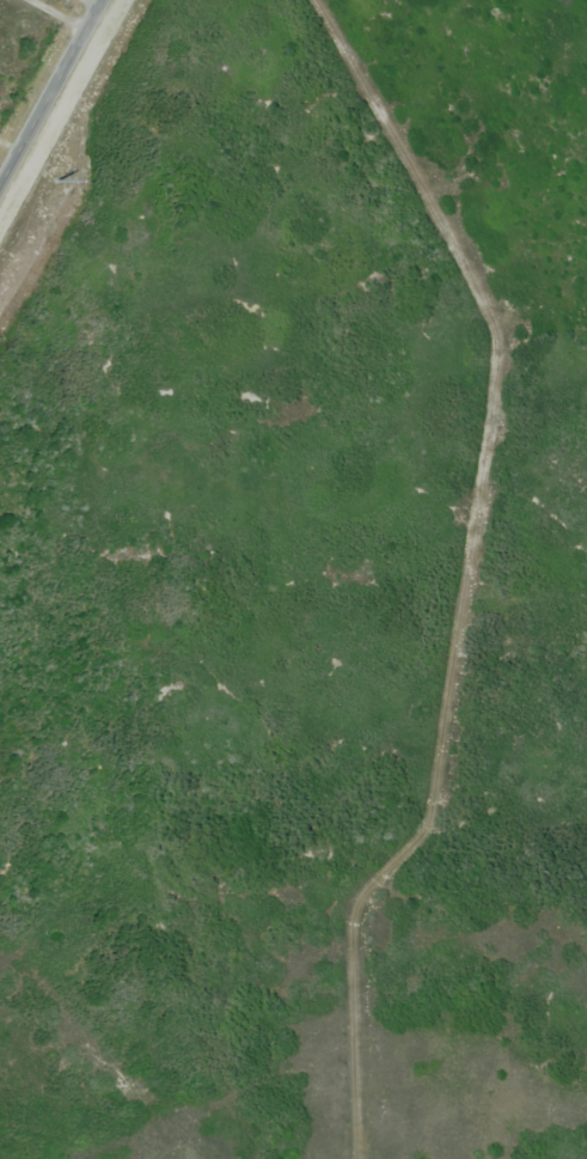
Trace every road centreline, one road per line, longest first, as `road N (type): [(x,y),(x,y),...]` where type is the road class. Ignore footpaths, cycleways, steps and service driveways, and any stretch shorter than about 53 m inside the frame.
road 1 (secondary): [(101,0),(0,182)]

